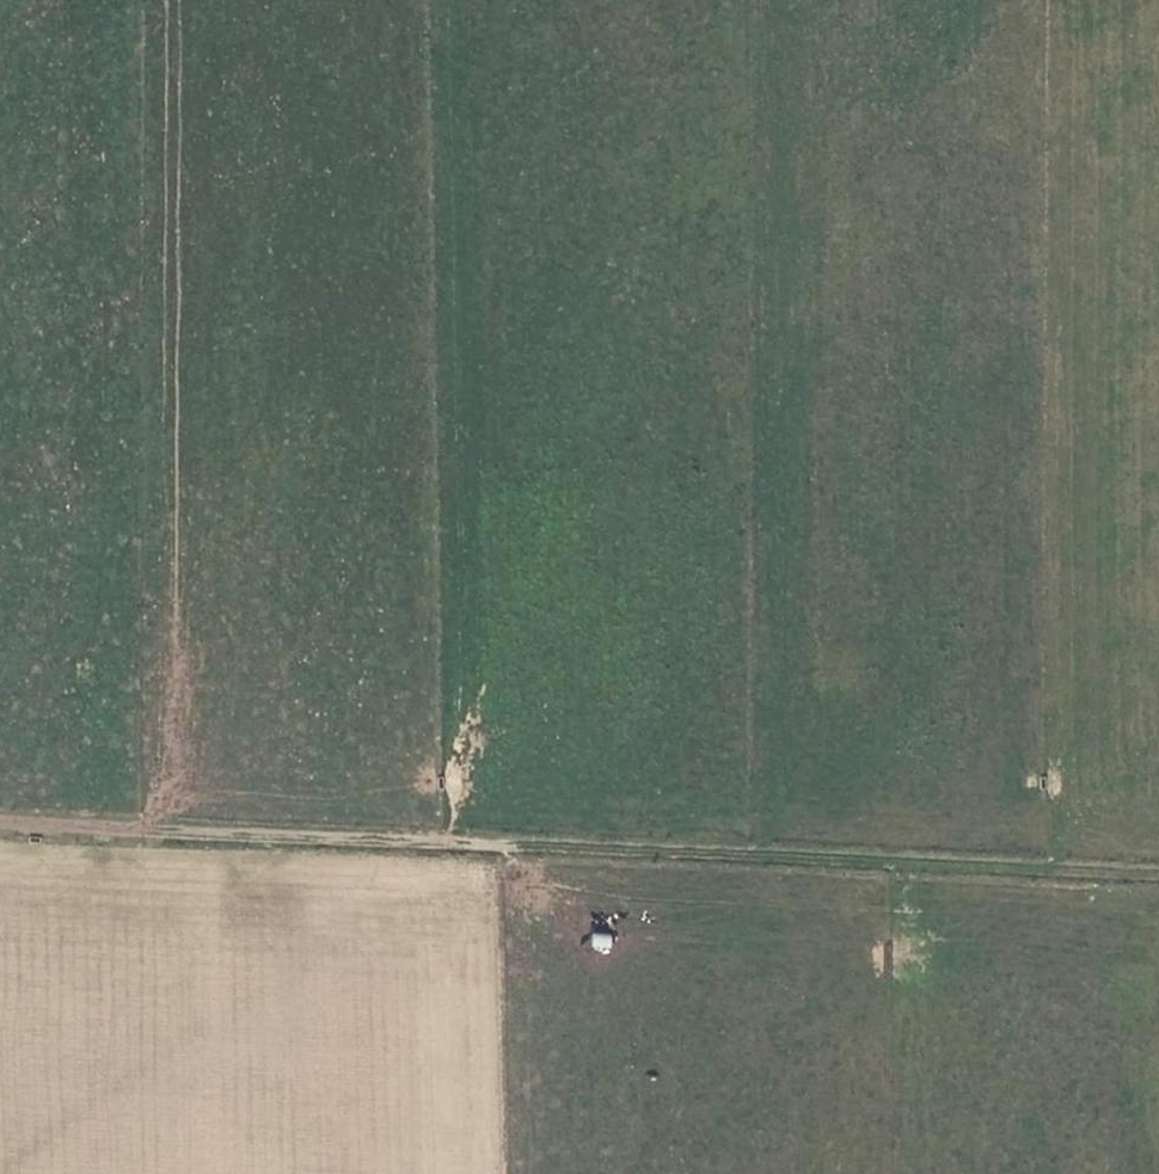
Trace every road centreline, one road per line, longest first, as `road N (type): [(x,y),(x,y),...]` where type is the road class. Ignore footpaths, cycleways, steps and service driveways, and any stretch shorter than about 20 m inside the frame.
road 1 (track): [(1157,875),(0,819)]

